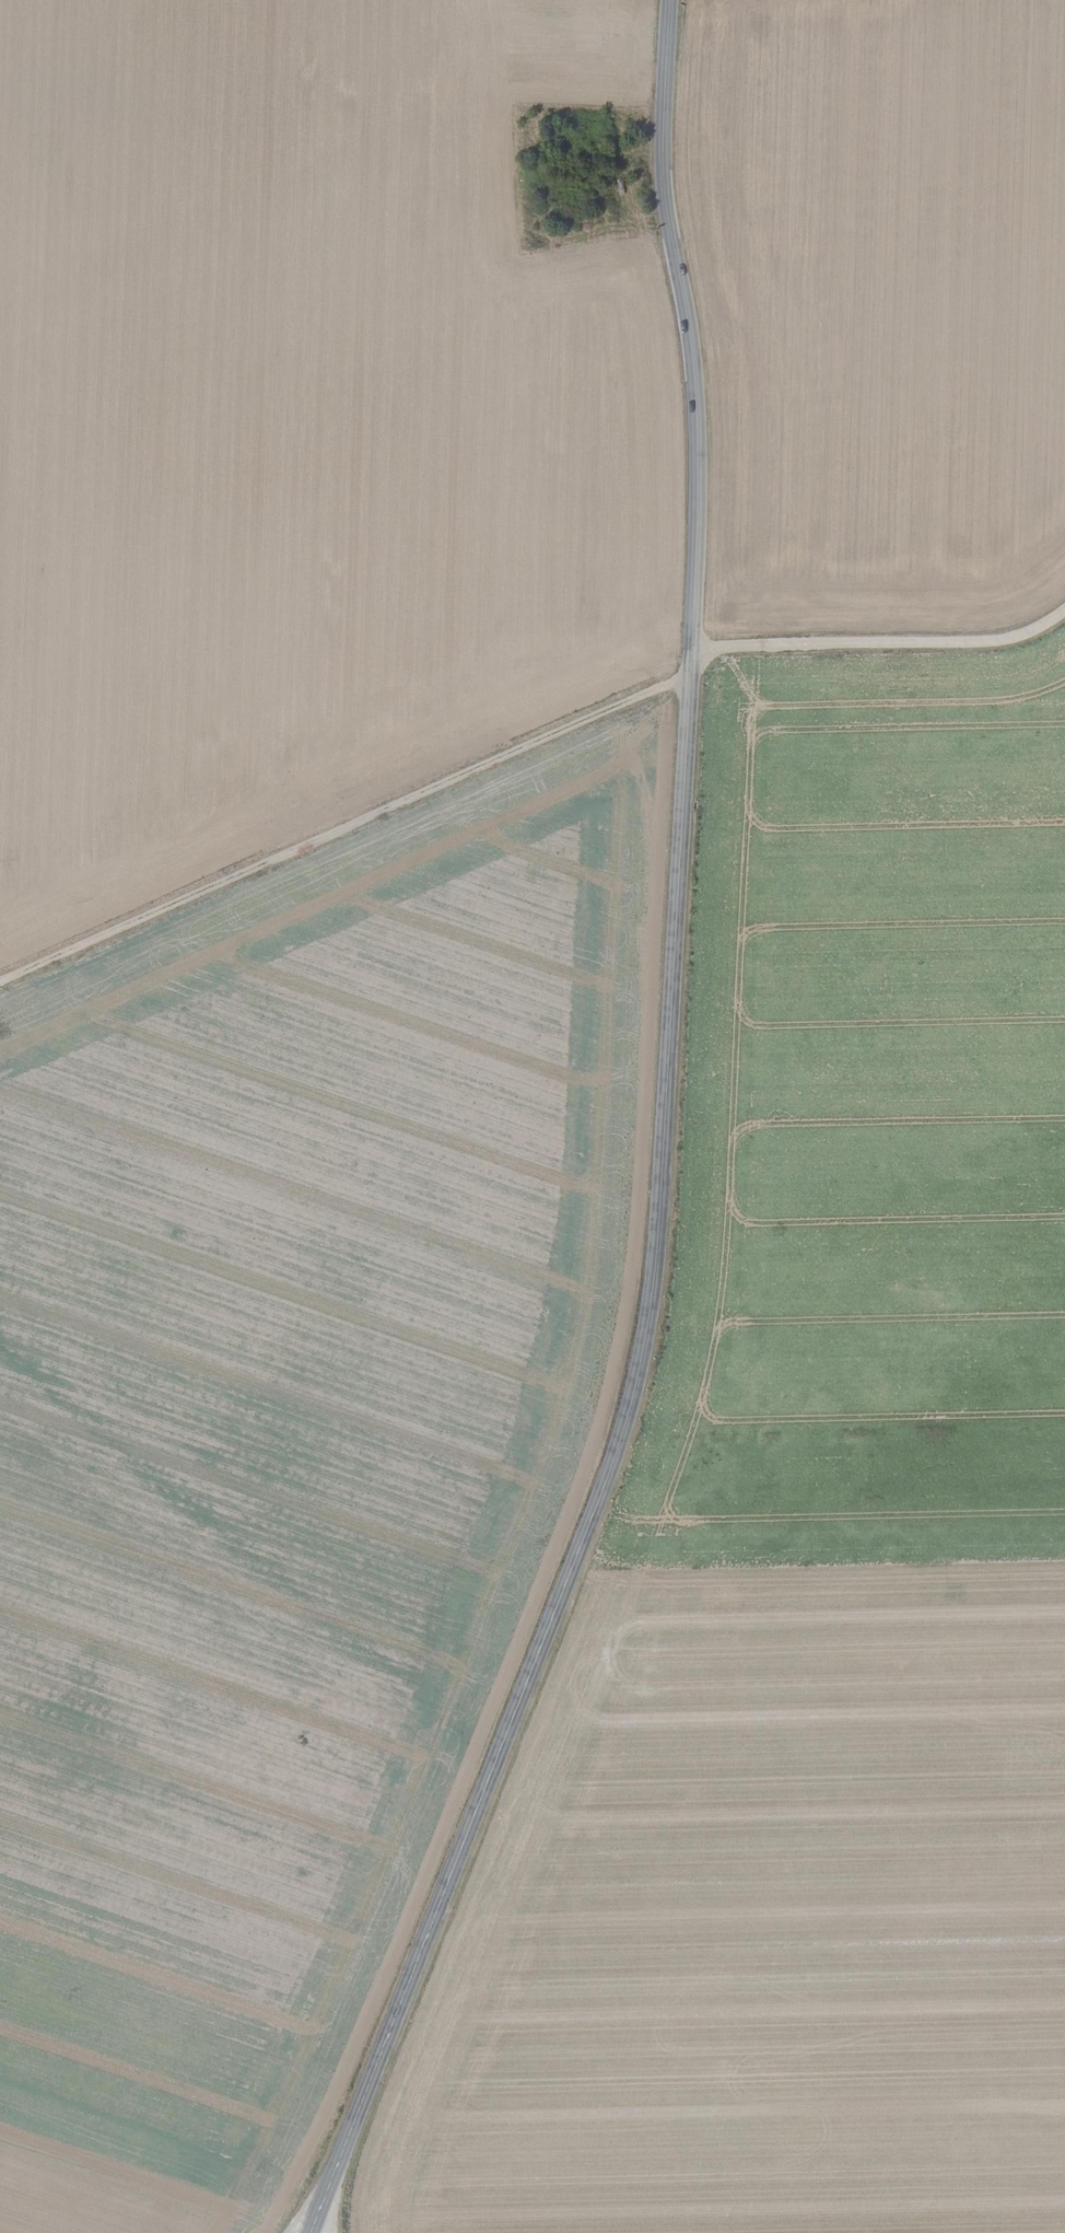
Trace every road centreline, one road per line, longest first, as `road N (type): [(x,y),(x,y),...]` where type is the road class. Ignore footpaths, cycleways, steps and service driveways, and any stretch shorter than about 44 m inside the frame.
road 1 (tertiary): [(312,2232),(600,1516),(645,1367),(661,1254),(698,428),(663,178),(671,0)]
road 2 (track): [(691,674),(0,977)]
road 3 (track): [(1064,609),(997,641),(692,652)]

